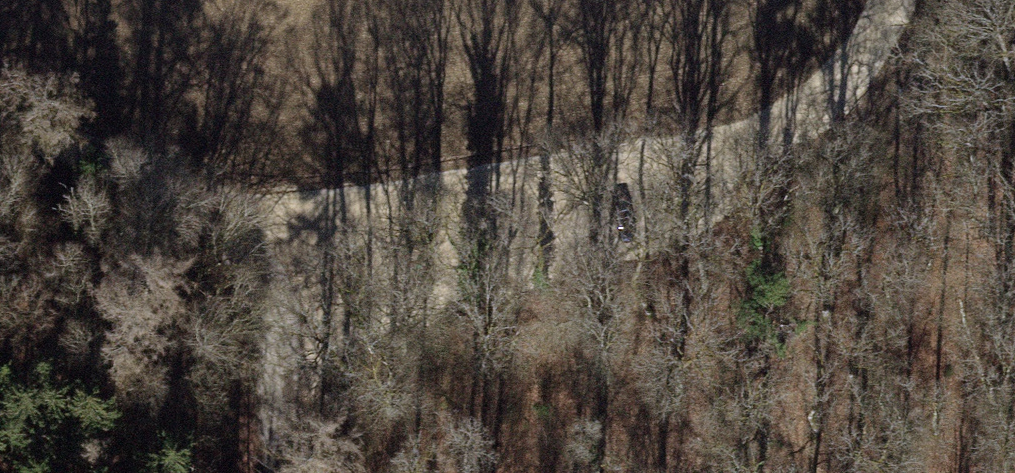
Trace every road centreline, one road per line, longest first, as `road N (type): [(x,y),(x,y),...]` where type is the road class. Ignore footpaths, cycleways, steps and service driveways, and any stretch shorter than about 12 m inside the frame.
road 1 (track): [(139,161),(261,200),(480,194),(690,155),(807,92),(851,44),(870,0)]
road 2 (unclassified): [(0,118),(139,161),(220,227),(264,285),(284,472)]
road 3 (track): [(851,44),(924,166),(990,257),(1014,272)]

